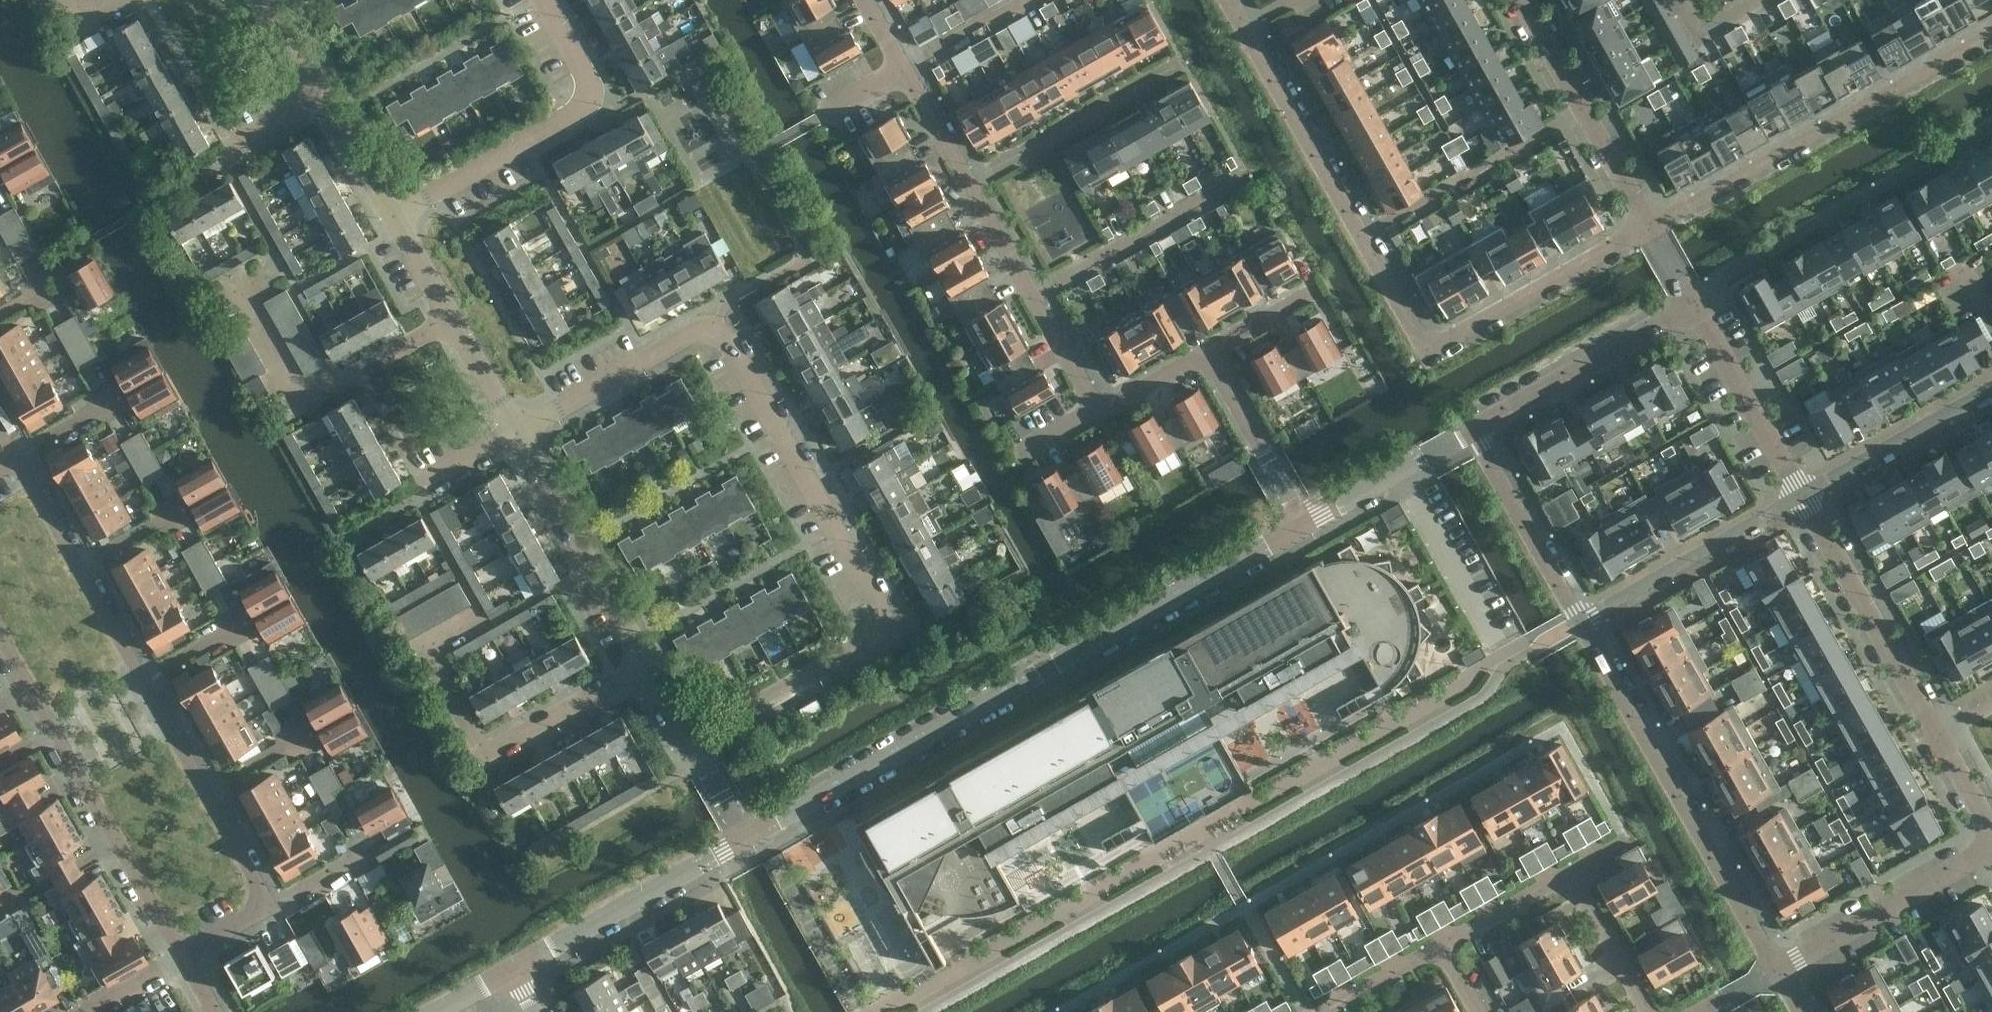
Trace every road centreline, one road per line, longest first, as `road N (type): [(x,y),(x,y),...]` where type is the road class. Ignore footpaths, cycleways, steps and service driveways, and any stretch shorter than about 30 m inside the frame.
road 1 (residential): [(694,746),(885,628),(885,598),(725,312),(515,431)]
road 2 (residential): [(1232,0),(1421,344),(1442,345),(1650,226)]
road 3 (unclassified): [(747,843),(1301,528)]
road 4 (residential): [(1584,620),(1780,971)]
road 5 (residential): [(1991,33),(1650,226)]
road 6 (residential): [(1696,307),(1728,277),(1991,127)]
road 7 (residential): [(543,0),(586,75),(578,111),(391,218)]
road 8 (residential): [(515,431),(648,670)]
road 9 (residential): [(1805,497),(1935,734)]
road 10 (unclassified): [(512,976),(747,843)]
road 11 (residential): [(1650,226),(1522,0)]
road 12 (residential): [(1805,497),(1584,620)]
road 13 (residential): [(1476,430),(1696,307)]
road 14 (unclassified): [(972,189),(1187,65)]
road 15 (residential): [(1780,971),(1991,851)]
road 16 (residential): [(1034,299),(1239,183)]
road 17 (residential): [(0,642),(115,844)]
road 18 (residential): [(1696,307),(1805,497)]
road 19 (residential): [(1476,430),(1584,620)]
road 20 (residential): [(1805,497),(1991,388)]
road 21 (residential): [(1208,353),(1301,528)]
road 22 (residential): [(648,670),(499,750),(482,749)]
road 23 (residential): [(368,530),(438,493),(440,474),(515,431)]
road 24 (unclassified): [(1301,528),(1458,440)]
road 25 (residential): [(452,323),(317,401),(304,400)]
road 26 (residential): [(1574,873),(1649,1011)]
road 27 (residential): [(1574,873),(1443,946)]
road 28 (residential): [(318,87),(391,218)]
road 29 (residential): [(905,71),(1032,0)]
road 30 (residential): [(115,844),(185,962)]
road 31 (unclassified): [(972,189),(905,71)]
road 32 (residential): [(1443,946),(1324,1011)]
road 33 (residential): [(272,912),(208,793)]
road 34 (residential): [(144,682),(79,566)]
road 35 (residential): [(0,910),(115,844)]
road 36 (unclassified): [(1099,412),(1034,299)]
road 37 (residential): [(208,793),(144,682)]
road 38 (unclassified): [(1034,299),(972,189)]
road 39 (residential): [(452,323),(515,431)]
road 40 (unclassified): [(1208,353),(1099,412)]
road 41 (residential): [(391,218),(452,323)]

